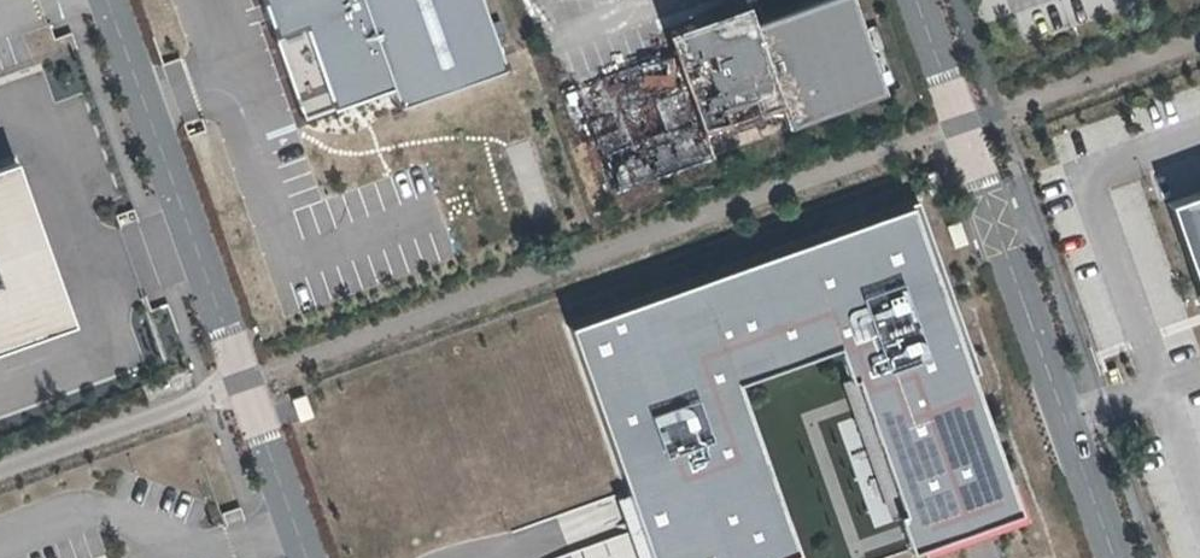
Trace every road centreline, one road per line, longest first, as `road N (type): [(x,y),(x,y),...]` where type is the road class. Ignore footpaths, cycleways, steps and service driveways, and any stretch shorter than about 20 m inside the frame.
road 1 (unclassified): [(303,557),(107,0)]
road 2 (unclassified): [(983,193),(1110,557)]
road 3 (unclassified): [(915,0),(983,193)]

